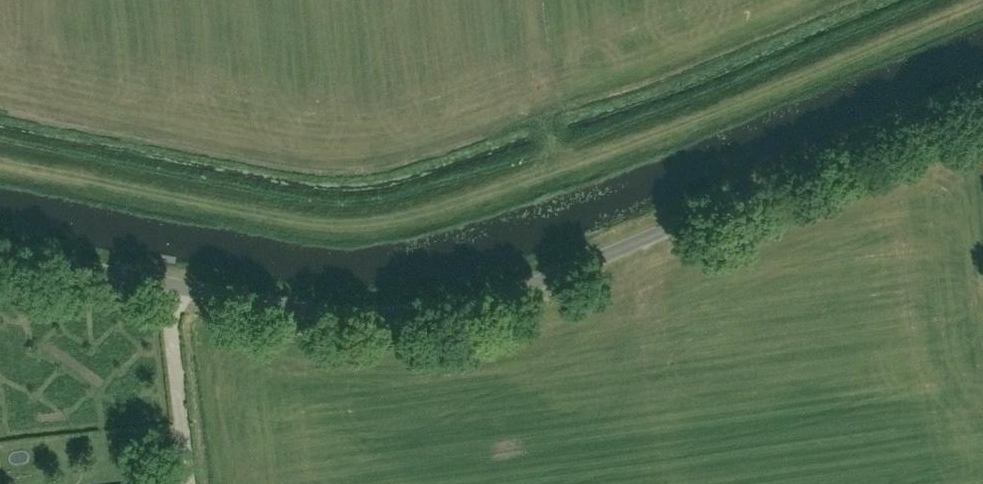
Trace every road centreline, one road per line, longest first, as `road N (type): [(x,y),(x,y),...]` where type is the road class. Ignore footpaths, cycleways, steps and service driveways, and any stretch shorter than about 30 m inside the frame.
road 1 (unclassified): [(0,250),(327,314),(401,315),(547,279),(982,96)]

